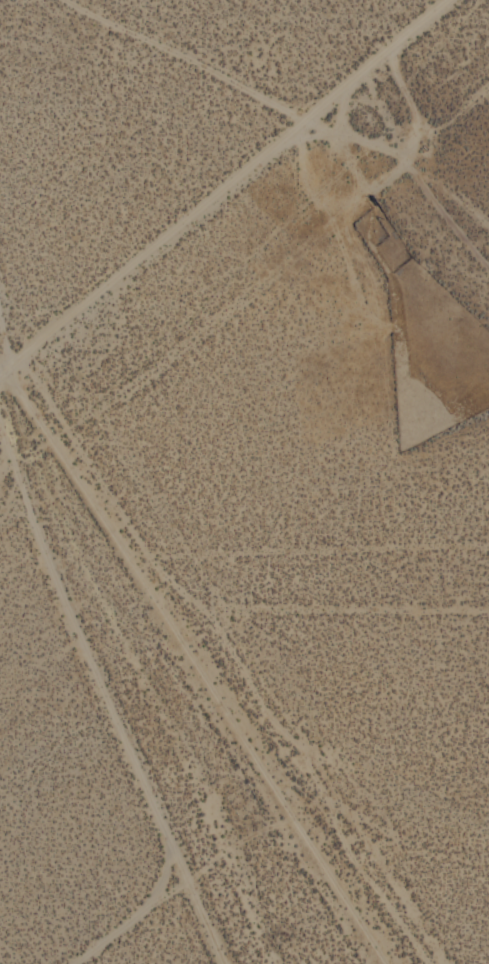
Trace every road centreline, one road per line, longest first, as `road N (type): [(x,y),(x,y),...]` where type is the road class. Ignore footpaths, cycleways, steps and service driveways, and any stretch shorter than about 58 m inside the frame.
road 1 (track): [(234,963),(83,622),(3,397),(10,371),(0,329)]
road 2 (track): [(0,381),(453,0)]
road 3 (track): [(34,0),(258,112),(386,153),(488,230)]
road 4 (track): [(73,963),(134,921),(167,882),(183,841)]

